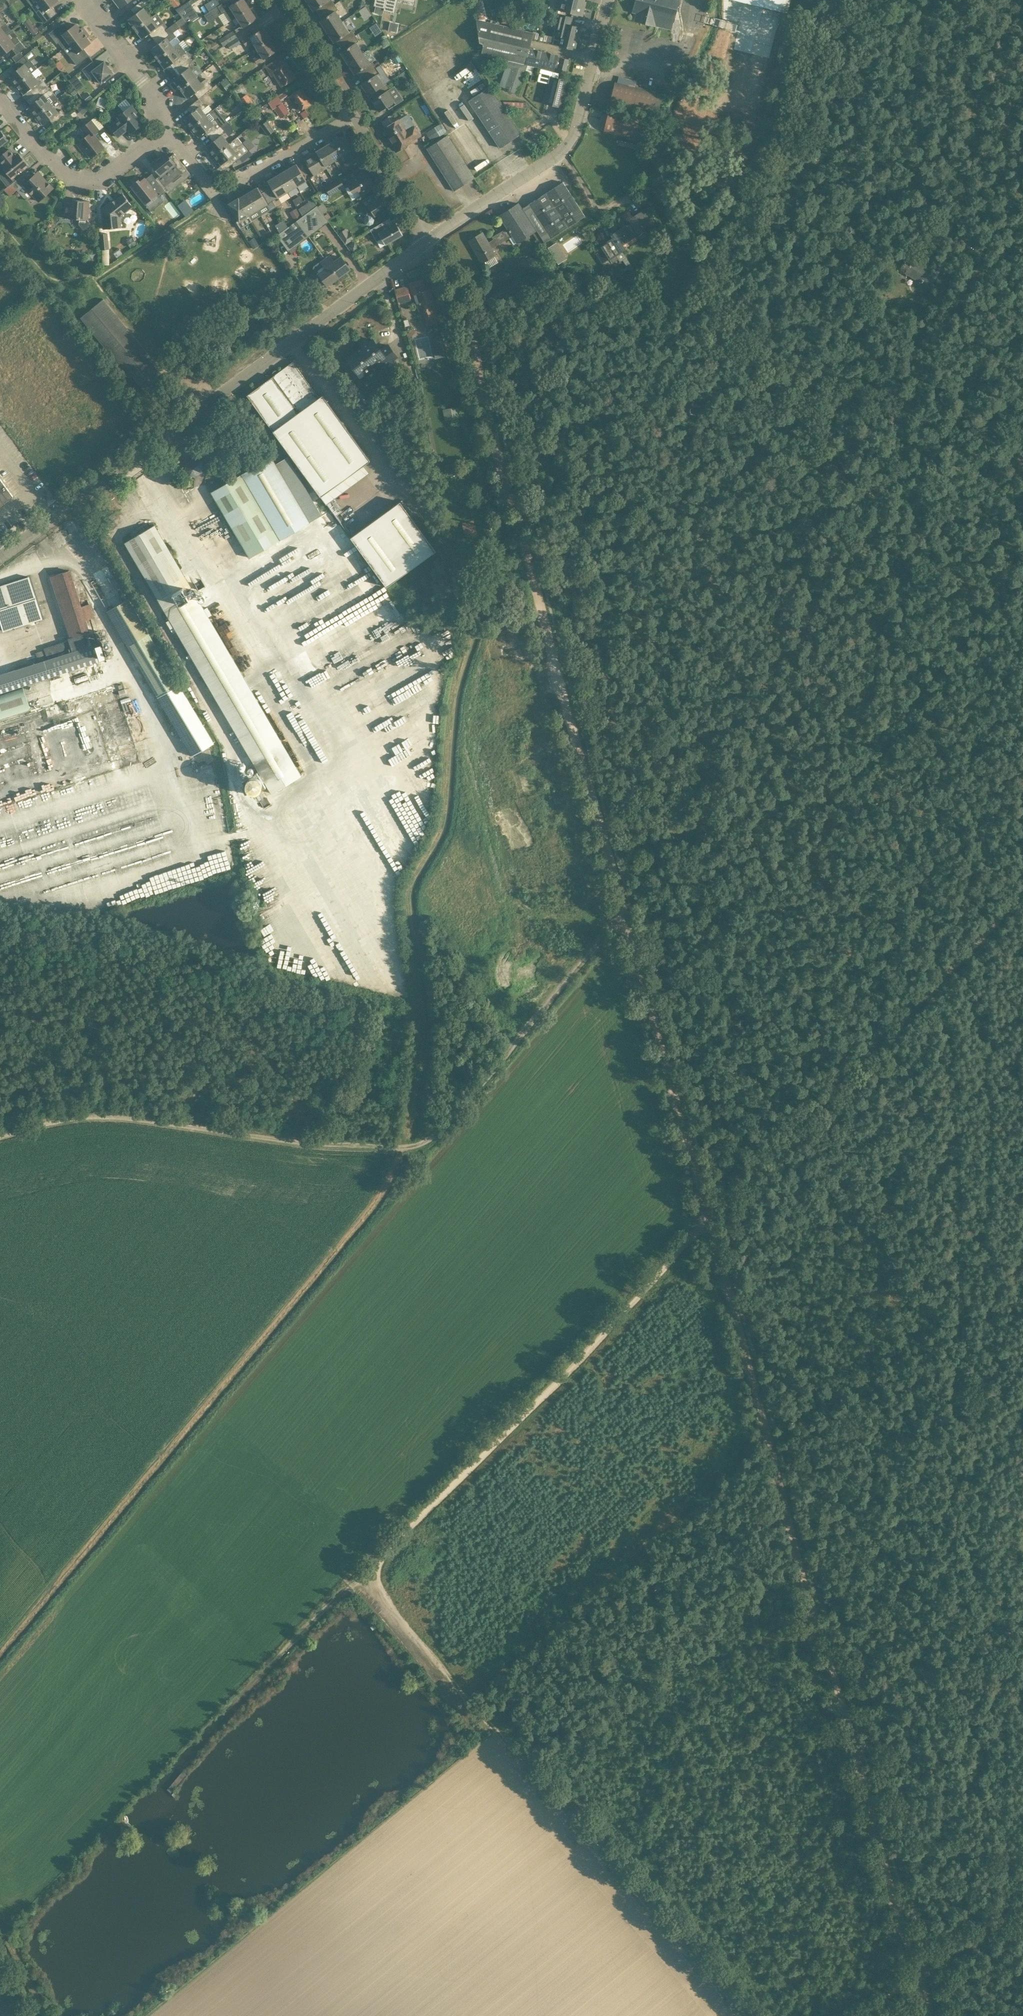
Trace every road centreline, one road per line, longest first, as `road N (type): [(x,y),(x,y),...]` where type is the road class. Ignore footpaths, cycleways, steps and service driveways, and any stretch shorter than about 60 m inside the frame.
road 1 (track): [(935,2015),(627,923),(473,319)]
road 2 (track): [(0,1135),(96,1108),(428,1150),(598,949),(636,922)]
road 3 (track): [(369,1570),(488,1721),(747,2015)]
road 4 (unclassified): [(0,560),(427,240)]
road 5 (track): [(369,1570),(710,1215)]
road 6 (track): [(133,1813),(369,1570)]
road 7 (unclassified): [(427,240),(565,152),(580,126),(610,0)]
road 8 (track): [(934,986),(719,1206)]
road 9 (residential): [(352,114),(218,187),(167,133)]
road 10 (residential): [(167,133),(102,181),(65,180),(0,98)]
road 11 (track): [(862,2015),(1013,1907)]
road 12 (residential): [(167,133),(163,110),(81,0)]
road 13 (residential): [(427,240),(352,114)]
road 14 (residential): [(352,114),(277,0)]
road 15 (track): [(1022,895),(934,986)]

